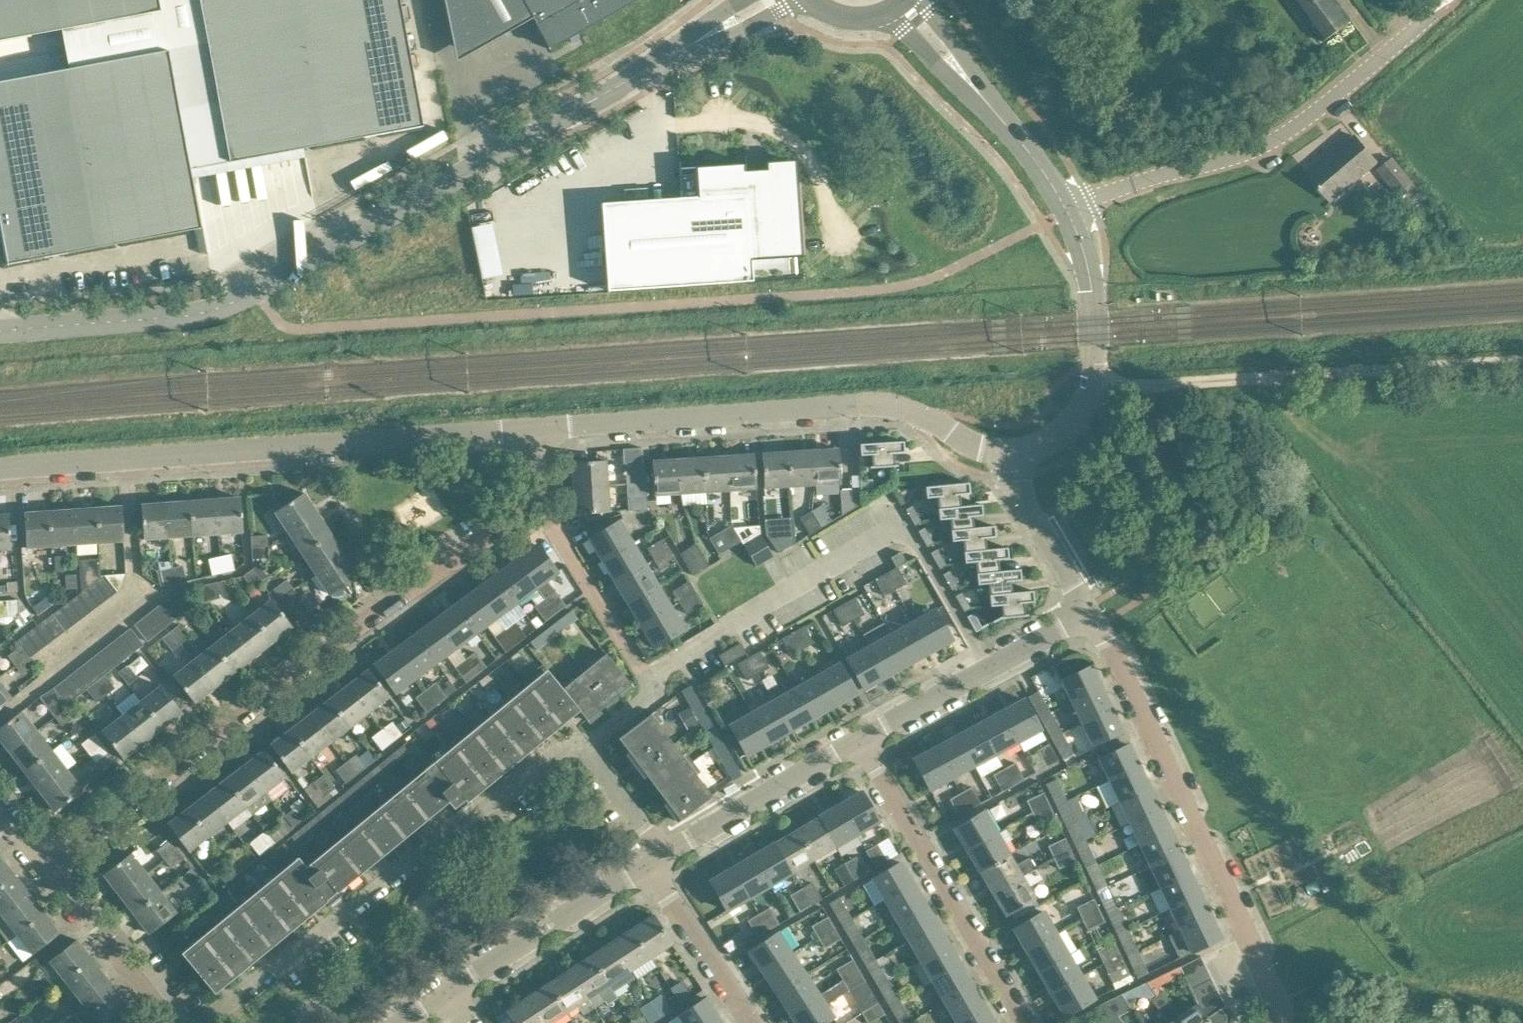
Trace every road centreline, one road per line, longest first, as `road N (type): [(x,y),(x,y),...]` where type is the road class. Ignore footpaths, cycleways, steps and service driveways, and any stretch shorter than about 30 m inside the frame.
road 1 (unclassified): [(0,332),(224,305),(673,54)]
road 2 (residential): [(43,857),(533,500)]
road 3 (tertiary): [(527,430),(0,468)]
road 4 (tertiary): [(1014,455),(965,442),(905,411),(866,403),(527,430)]
road 5 (unclassified): [(210,1022),(557,752),(584,744)]
road 6 (unclassified): [(1278,1022),(1281,1004),(1090,614)]
road 7 (unclassified): [(1068,211),(1275,140),(1449,0)]
road 8 (track): [(1522,360),(1092,388)]
road 9 (residential): [(1023,1022),(862,738)]
road 10 (unclassified): [(584,744),(652,695),(650,678),(533,500)]
road 11 (tertiary): [(1014,455),(1067,430),(1092,388),(1093,292),(1068,211)]
road 12 (residential): [(862,738),(1090,614)]
road 13 (residential): [(447,992),(648,865)]
road 14 (residential): [(662,856),(862,738)]
road 15 (tertiary): [(875,16),(905,29),(1044,170)]
road 16 (tertiary): [(1044,170),(923,0)]
road 17 (unclassified): [(158,1022),(43,857)]
road 18 (residential): [(750,1022),(648,865)]
road 19 (residential): [(1090,614),(1015,476)]
road 20 (unclassified): [(673,54),(813,2)]
road 21 (unclassified): [(662,856),(584,744)]

